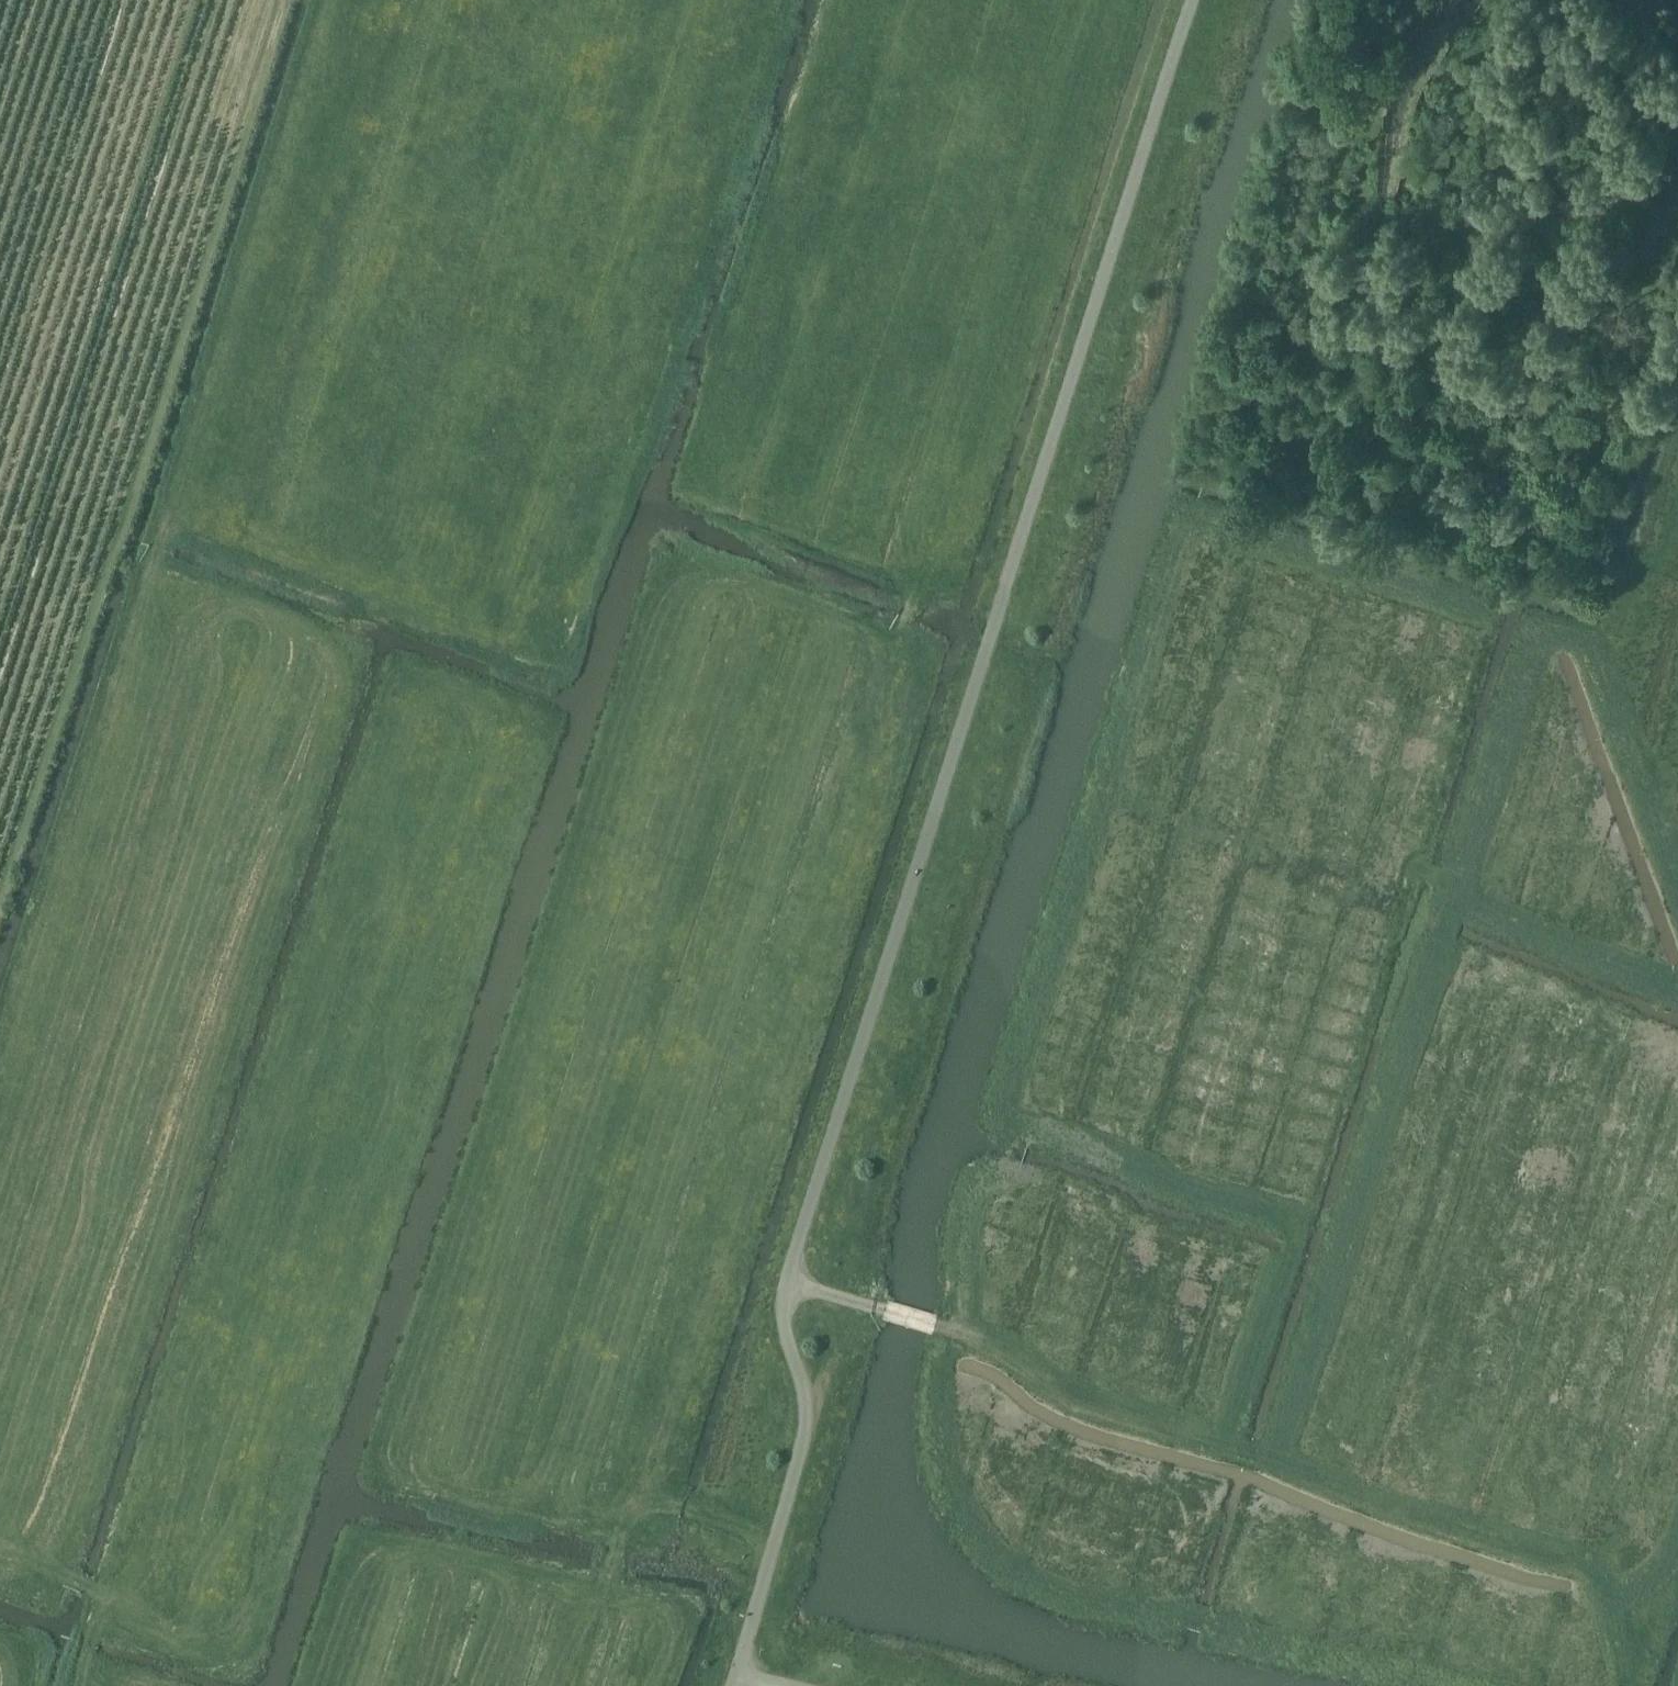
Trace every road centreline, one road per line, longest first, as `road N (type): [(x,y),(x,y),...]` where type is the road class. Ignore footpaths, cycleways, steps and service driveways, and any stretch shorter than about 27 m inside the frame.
road 1 (track): [(787,1284),(946,1334),(1078,1404),(1266,1456),(1393,1512),(1589,1569)]
road 2 (track): [(638,1499),(776,1534)]

